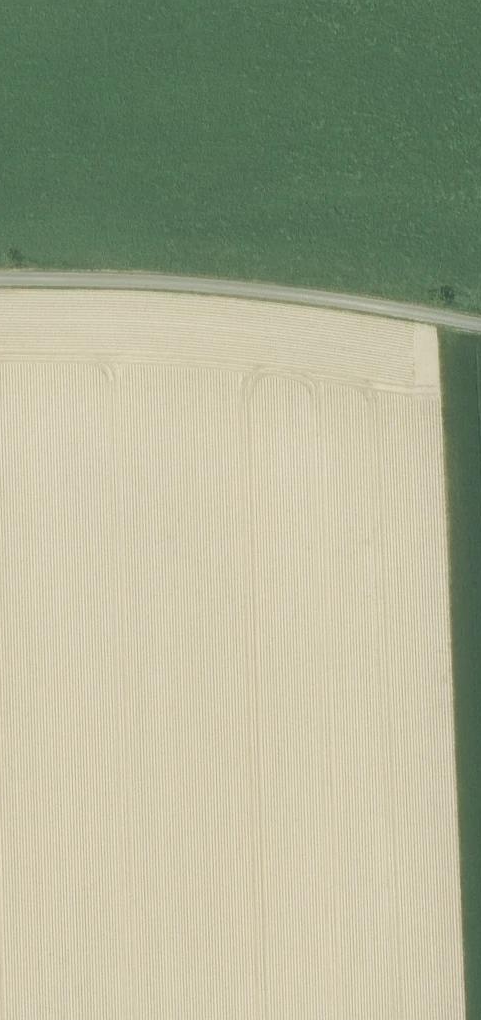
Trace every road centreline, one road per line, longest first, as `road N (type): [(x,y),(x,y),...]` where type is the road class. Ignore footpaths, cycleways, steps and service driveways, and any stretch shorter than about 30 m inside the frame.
road 1 (unclassified): [(480,326),(183,284),(0,280)]

